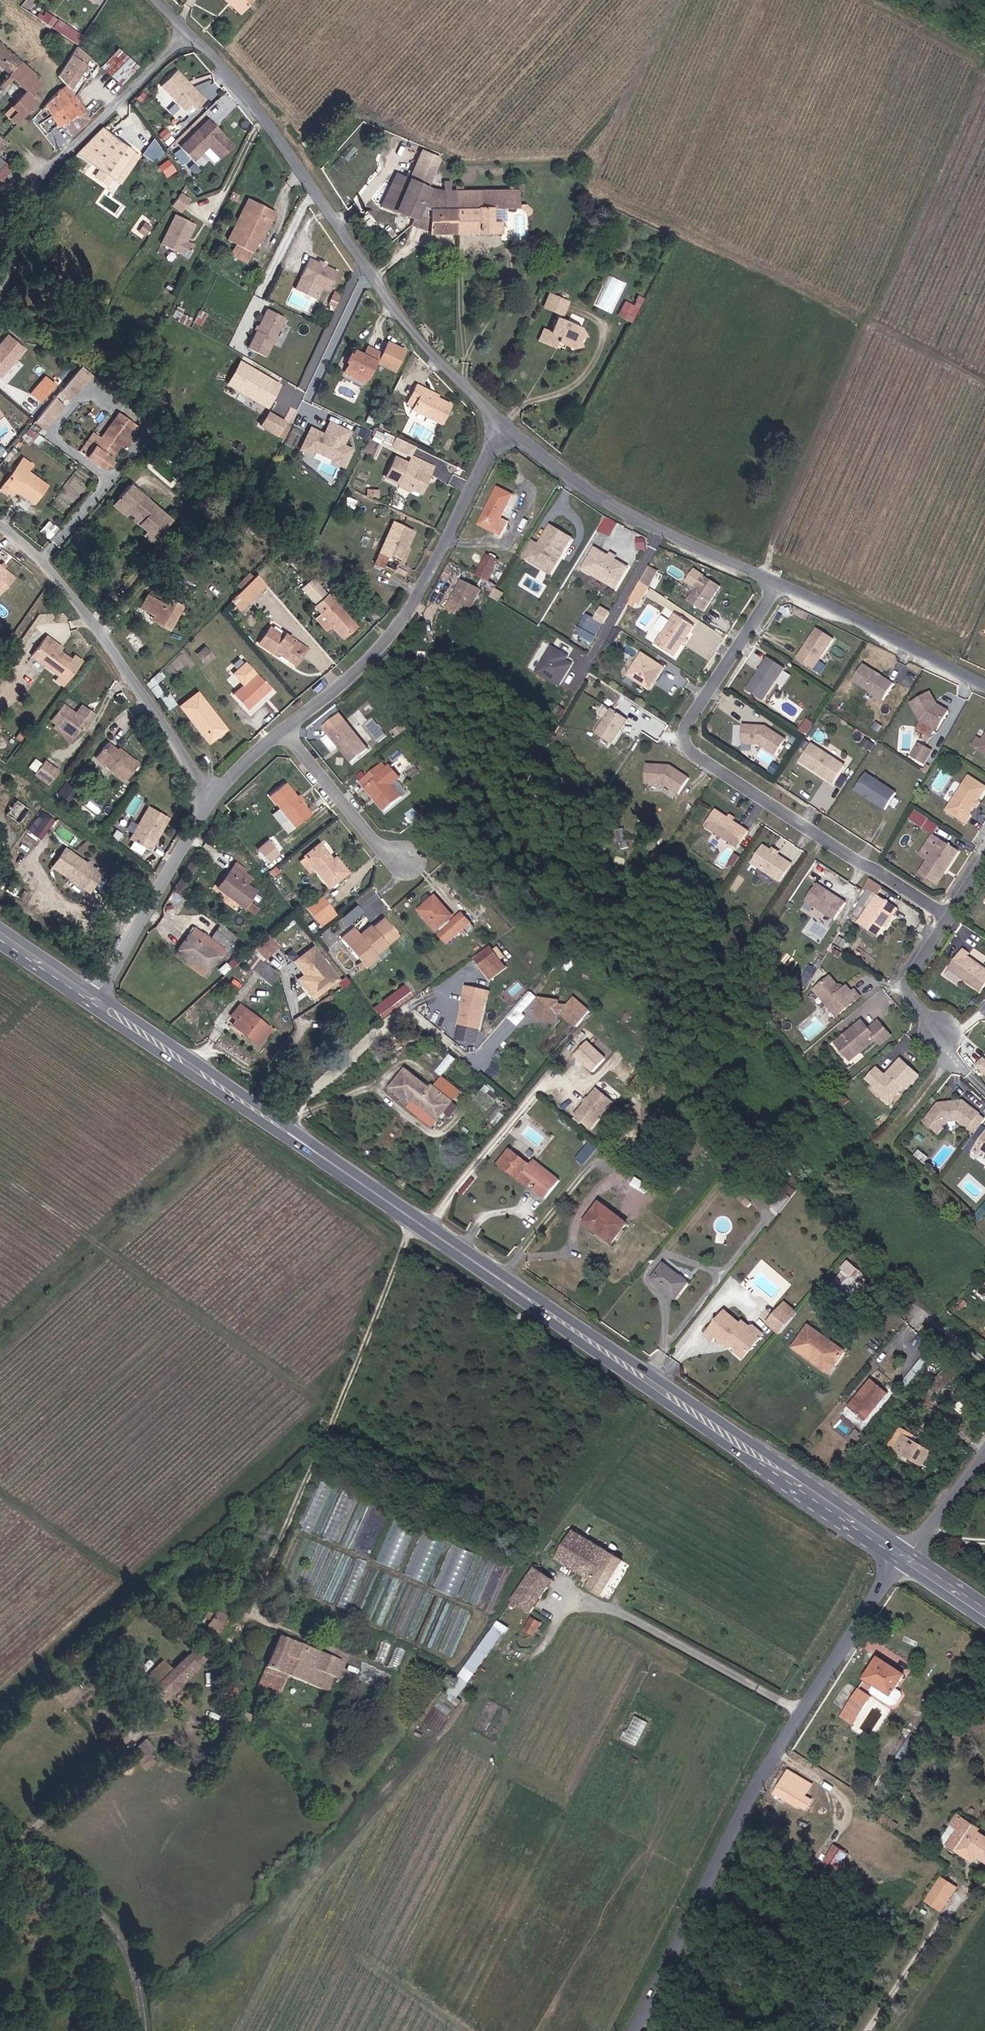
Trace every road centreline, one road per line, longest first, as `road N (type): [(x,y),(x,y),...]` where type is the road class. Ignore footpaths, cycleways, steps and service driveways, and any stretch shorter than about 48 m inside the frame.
road 1 (primary): [(904,1557),(95,998)]
road 2 (unclassified): [(904,1557),(762,1780),(635,2030)]
road 3 (unclassified): [(192,34),(254,105),(449,373),(503,426)]
road 4 (residential): [(774,580),(685,724),(684,742),(945,916)]
road 5 (track): [(266,1623),(256,1601),(413,1218)]
road 6 (unclassified): [(285,731),(379,651),(417,596),(503,426)]
road 7 (residential): [(210,802),(131,670),(56,571),(0,530)]
road 8 (residential): [(0,277),(15,251),(29,185),(192,34)]
road 9 (unclassified): [(503,426),(578,486),(636,519),(774,580)]
road 10 (unclassified): [(145,2030),(137,1977),(114,1934),(0,1841)]
road 11 (unclassified): [(774,580),(984,685)]
road 12 (unclassified): [(95,998),(210,802)]
road 13 (track): [(622,1612),(804,1711)]
road 14 (residential): [(967,1072),(900,982),(945,916)]
road 15 (residential): [(403,864),(363,831),(285,731)]
road 16 (track): [(968,1891),(865,2030)]
road 17 (unclassified): [(984,1444),(904,1557)]

